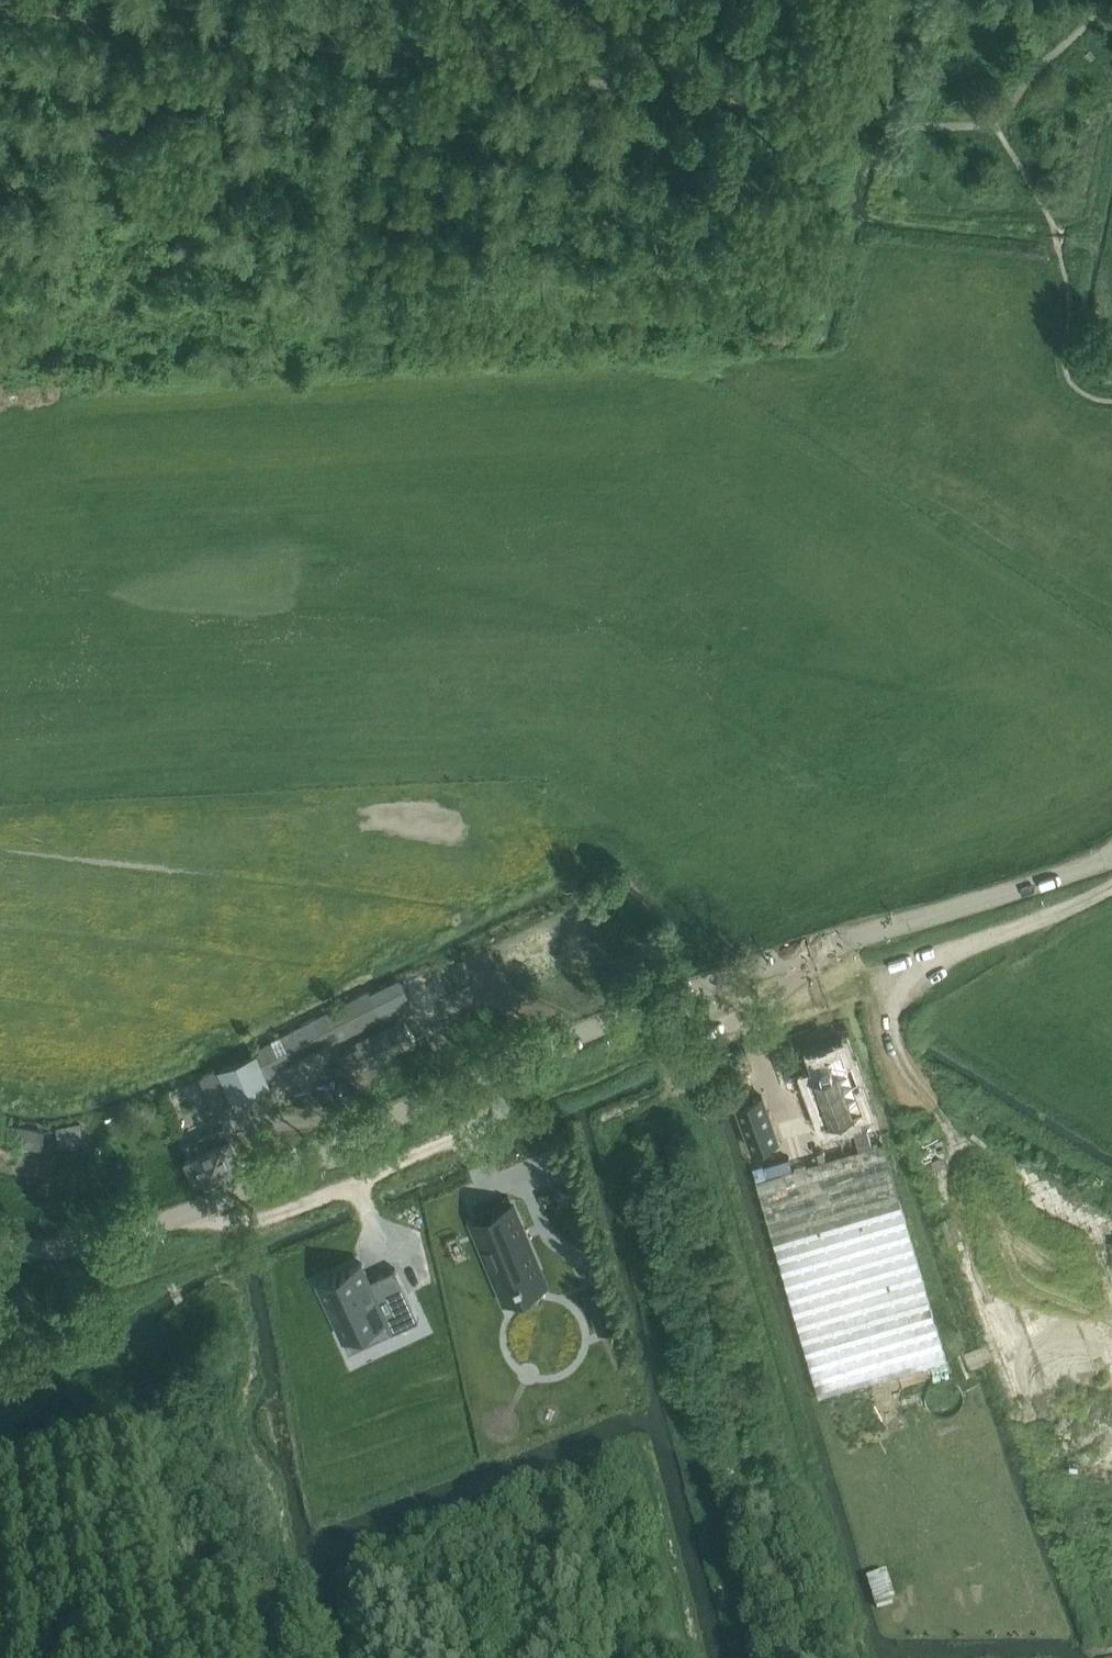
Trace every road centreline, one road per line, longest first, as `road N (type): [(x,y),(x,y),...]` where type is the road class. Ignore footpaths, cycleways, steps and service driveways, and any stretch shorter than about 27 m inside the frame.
road 1 (unclassified): [(0,1250),(46,1252),(144,1230),(597,1027),(1111,860)]

